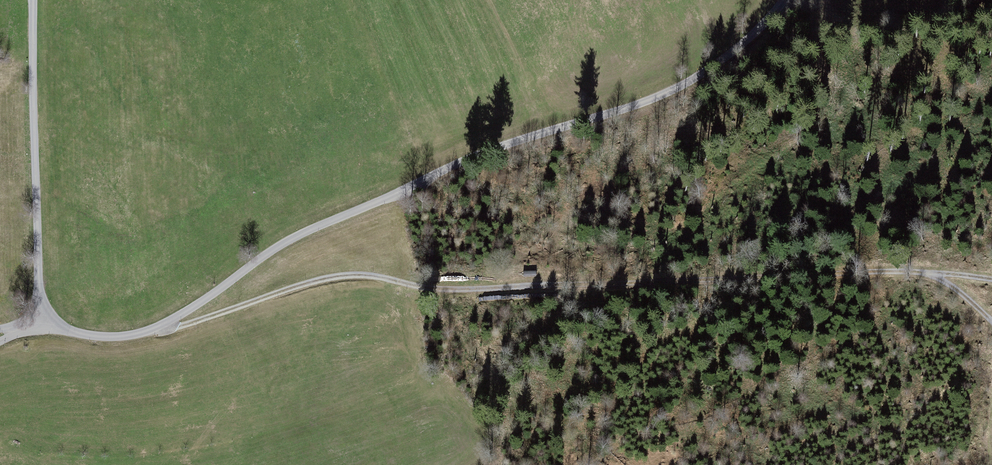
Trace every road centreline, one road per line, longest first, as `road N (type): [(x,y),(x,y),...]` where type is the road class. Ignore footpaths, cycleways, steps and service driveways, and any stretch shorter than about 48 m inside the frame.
road 1 (residential): [(44,318),(111,338),(168,324),(331,222),(689,82),(734,53),(787,0)]
road 2 (track): [(168,324),(321,280),(368,277),(468,292),(914,273),(991,282)]
road 3 (unclassified): [(44,318),(34,0)]

